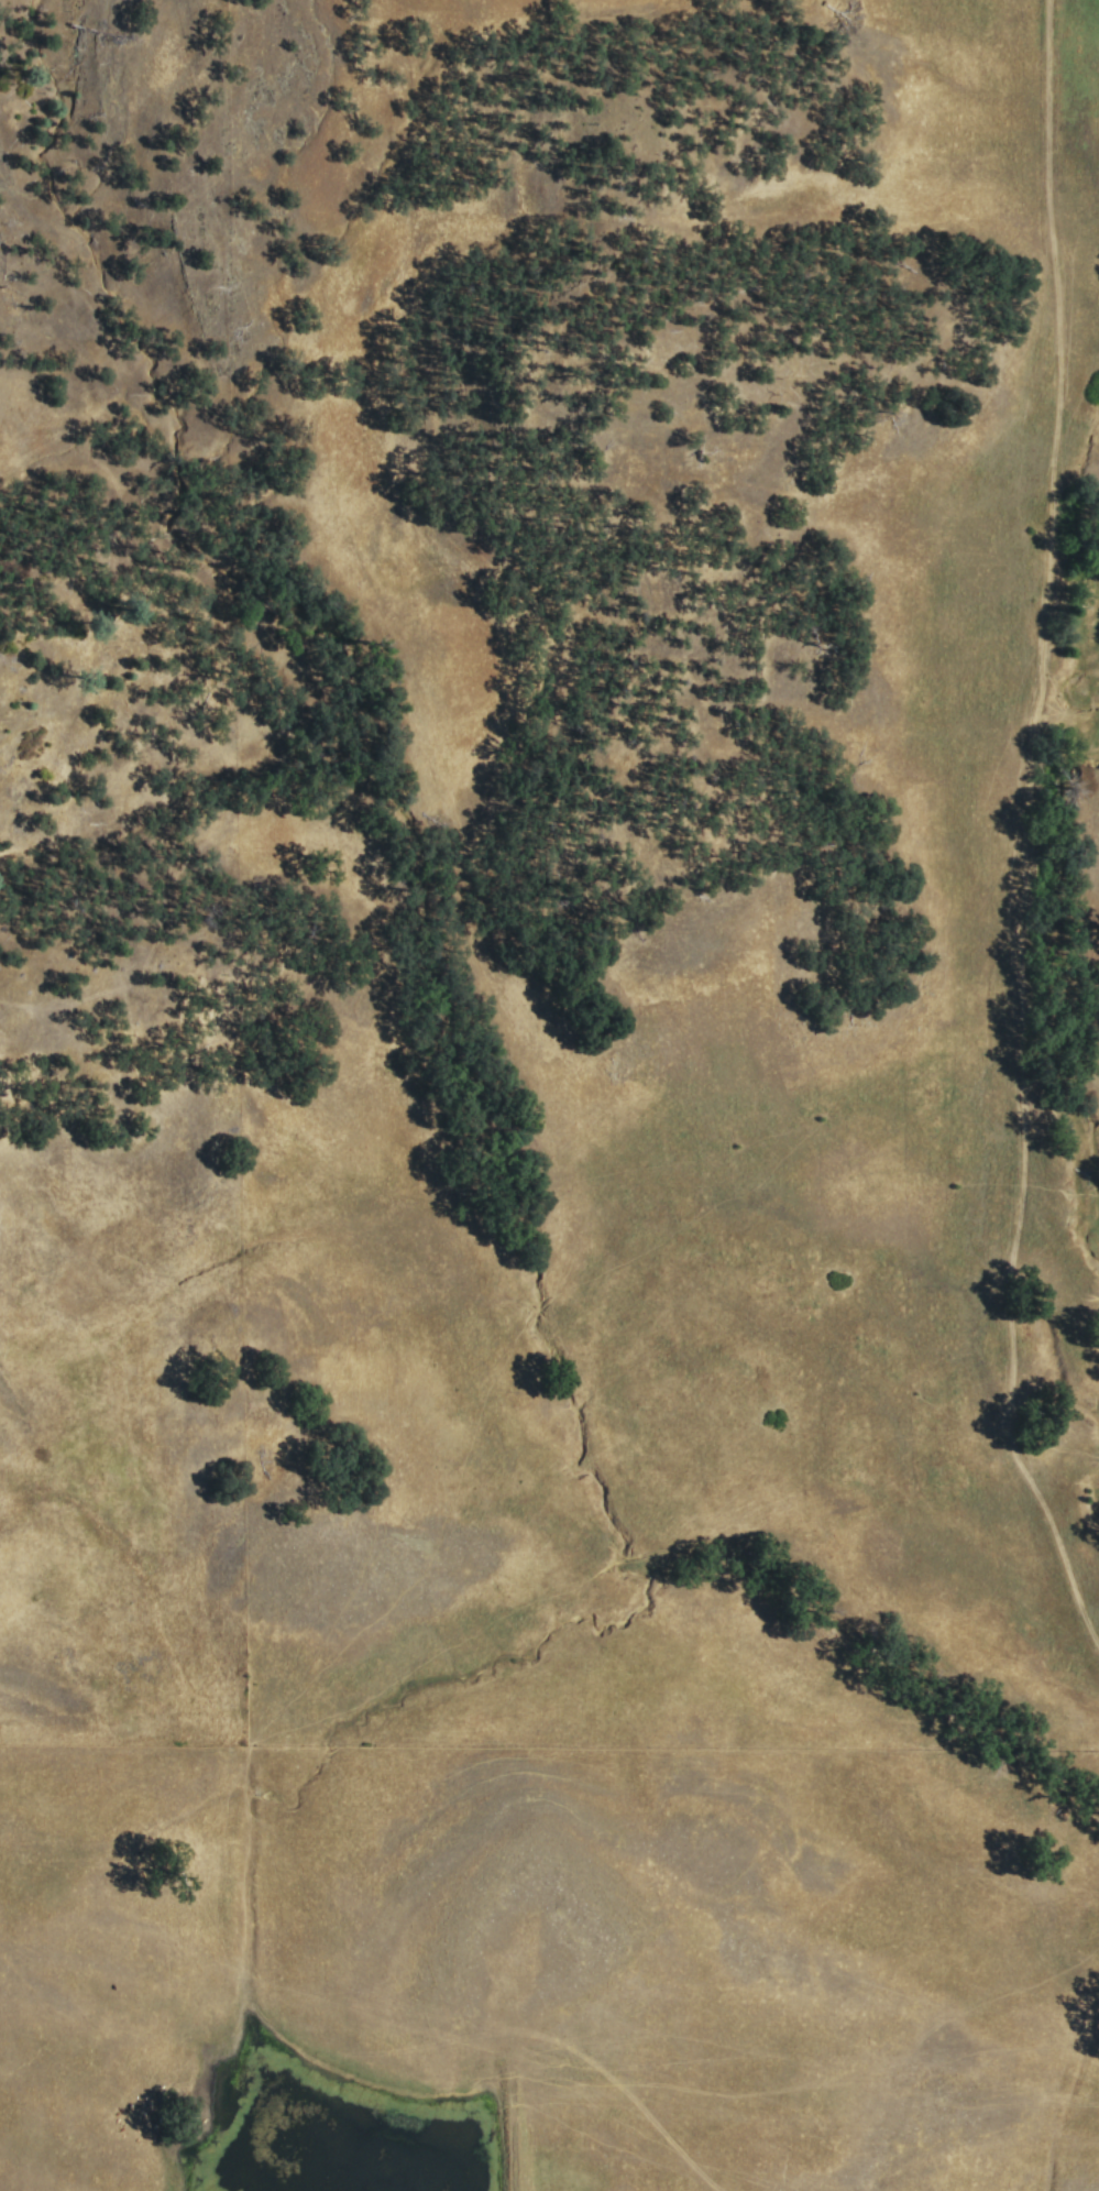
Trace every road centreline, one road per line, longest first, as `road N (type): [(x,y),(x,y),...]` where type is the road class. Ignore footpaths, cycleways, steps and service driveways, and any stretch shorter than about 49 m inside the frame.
road 1 (track): [(1098,1634),(1015,1429),(1016,1272),(1031,1194),(1033,842),(1055,617),(1065,376),(1053,171),(1055,0)]

